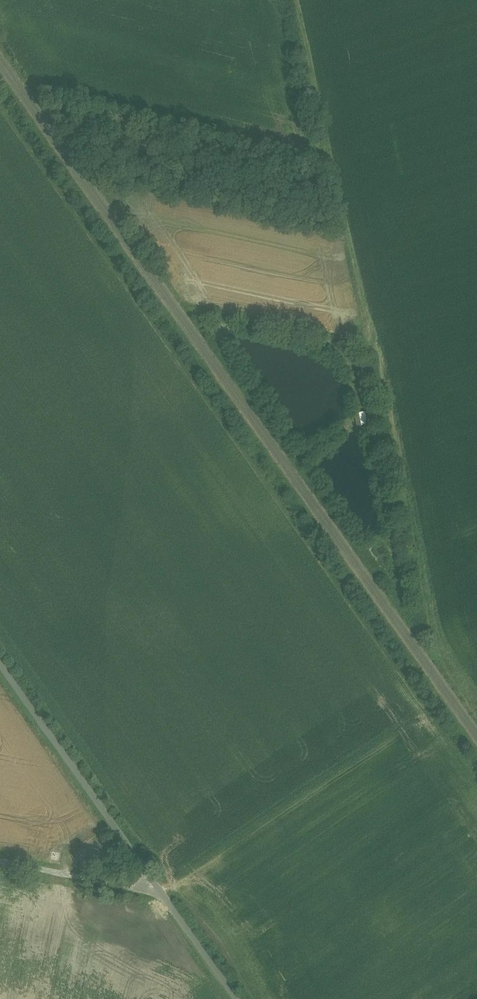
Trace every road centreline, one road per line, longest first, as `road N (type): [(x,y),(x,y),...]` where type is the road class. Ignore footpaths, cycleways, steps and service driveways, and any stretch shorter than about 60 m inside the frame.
road 1 (track): [(284,0),(438,651),(476,706)]
road 2 (unclassified): [(0,658),(244,998)]
road 3 (track): [(160,889),(0,860)]

